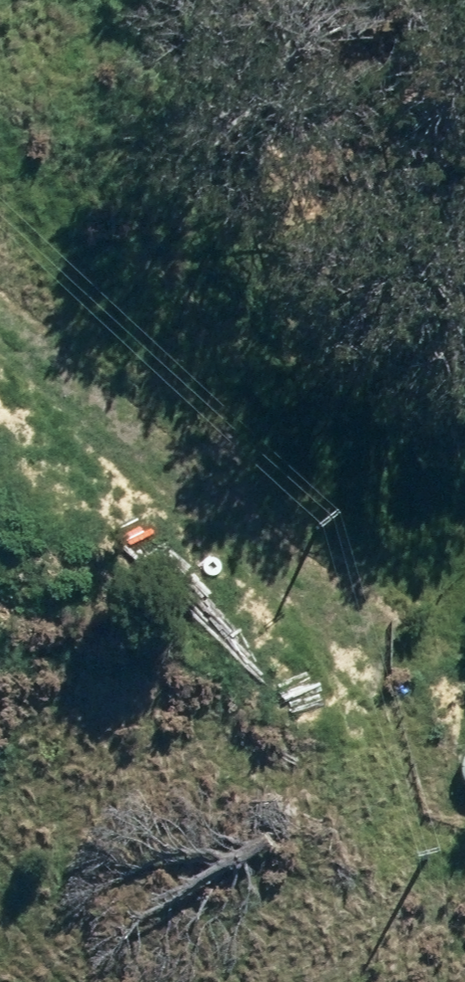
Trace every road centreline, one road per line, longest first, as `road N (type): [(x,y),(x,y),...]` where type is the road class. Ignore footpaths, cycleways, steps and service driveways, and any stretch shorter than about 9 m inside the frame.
road 1 (track): [(227,511),(277,452),(325,435),(374,447),(414,476),(422,528),(407,569),(375,588),(336,592),(283,563)]
road 2 (track): [(283,563),(0,331)]

